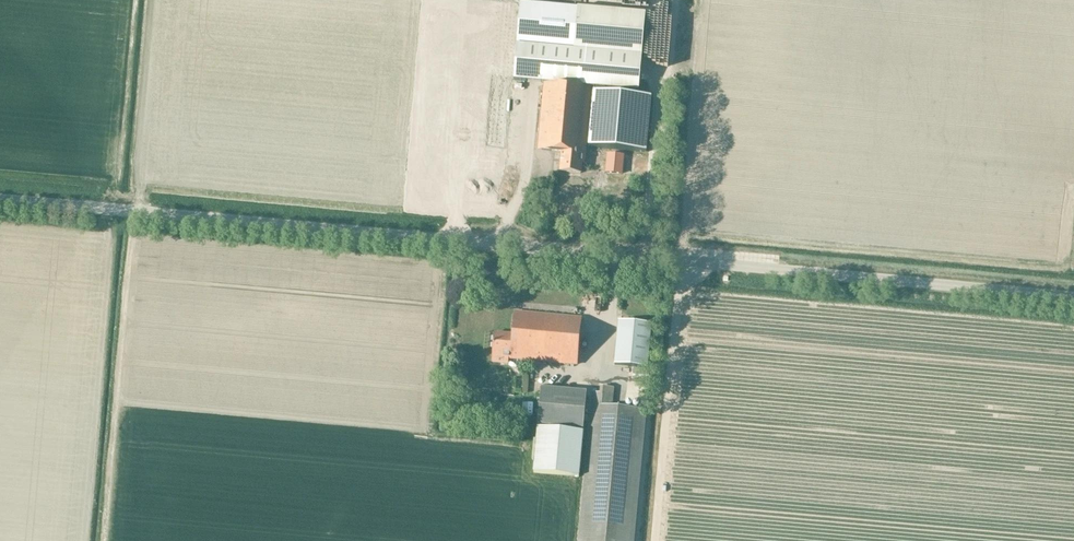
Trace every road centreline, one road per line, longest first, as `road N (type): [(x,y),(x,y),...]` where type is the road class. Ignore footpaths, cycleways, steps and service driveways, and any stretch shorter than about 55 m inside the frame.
road 1 (unclassified): [(1073,298),(0,198)]

